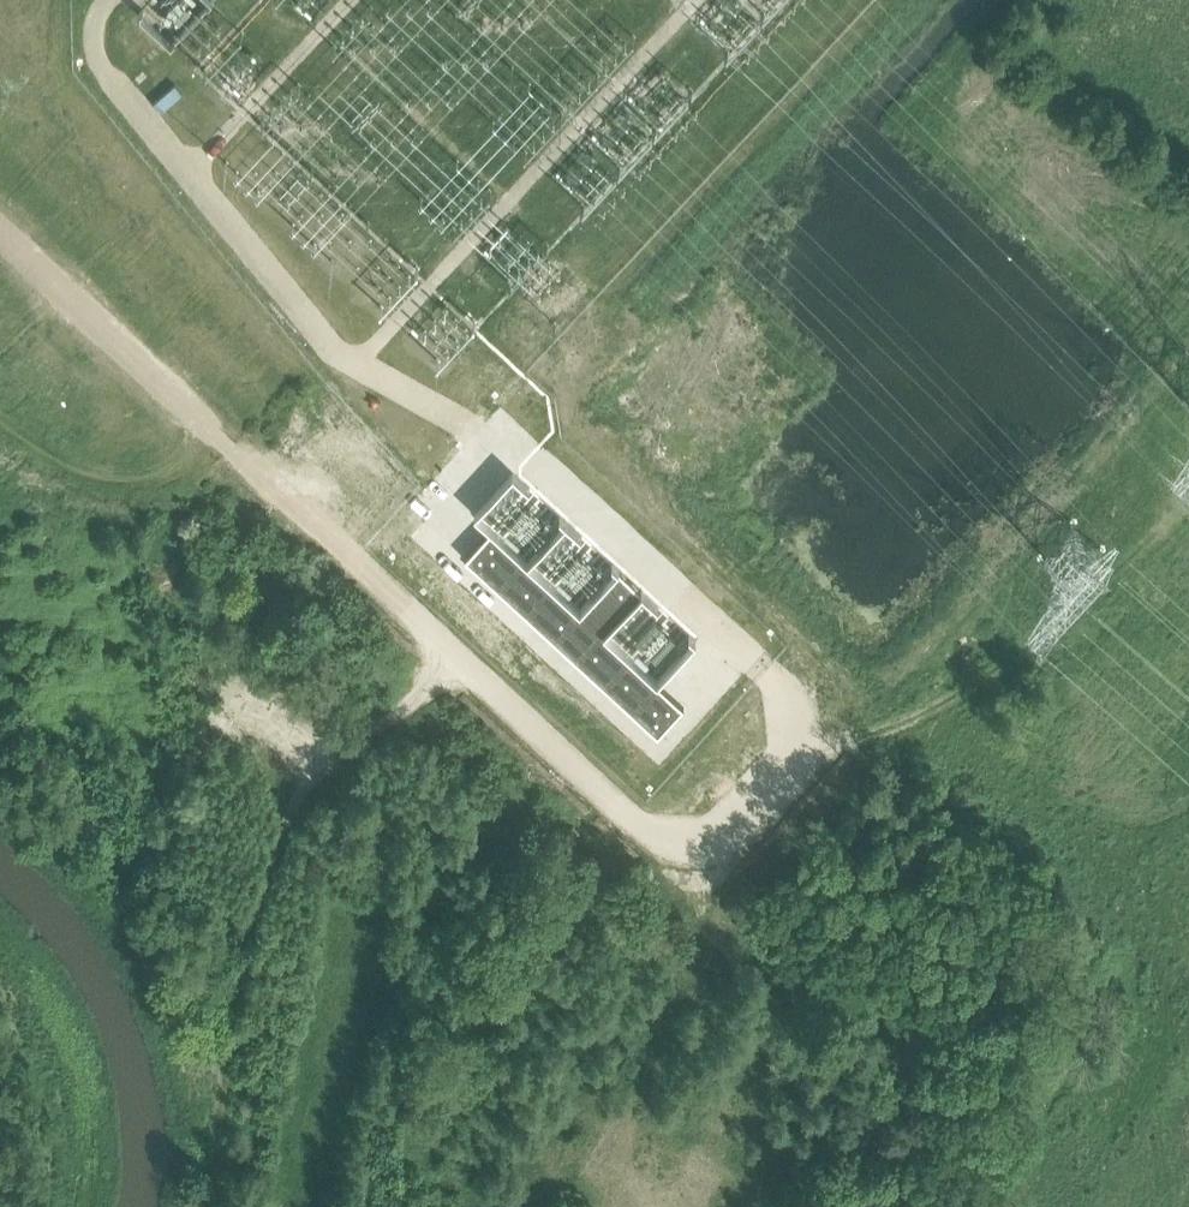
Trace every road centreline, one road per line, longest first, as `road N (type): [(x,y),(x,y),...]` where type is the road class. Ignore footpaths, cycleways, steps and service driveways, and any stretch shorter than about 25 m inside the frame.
road 1 (unclassified): [(765,667),(793,718),(793,769),(772,809),(718,840),(679,847),(634,826),(452,646),(0,232)]
road 2 (track): [(452,646),(306,790),(284,823),(237,967),(204,1206)]

